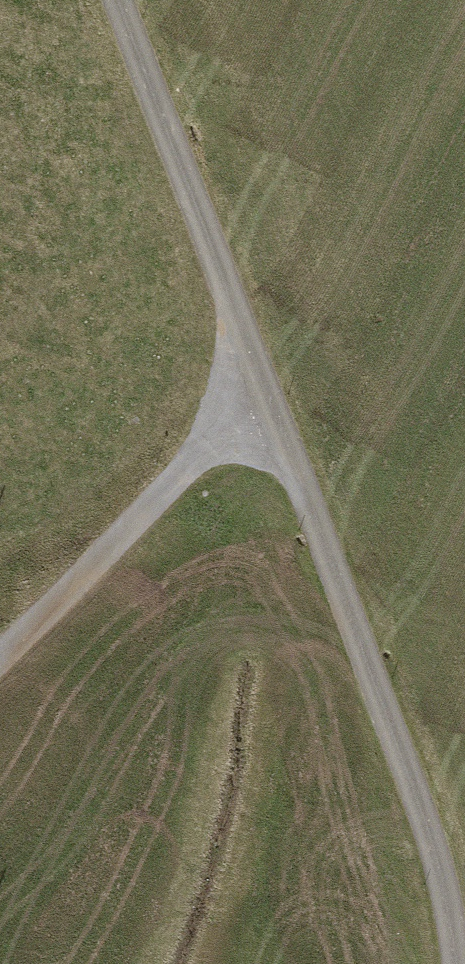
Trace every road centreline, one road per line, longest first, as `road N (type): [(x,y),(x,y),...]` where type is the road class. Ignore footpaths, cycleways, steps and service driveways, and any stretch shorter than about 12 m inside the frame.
road 1 (residential): [(454,963),(436,859),(117,0)]
road 2 (track): [(262,397),(0,662)]

